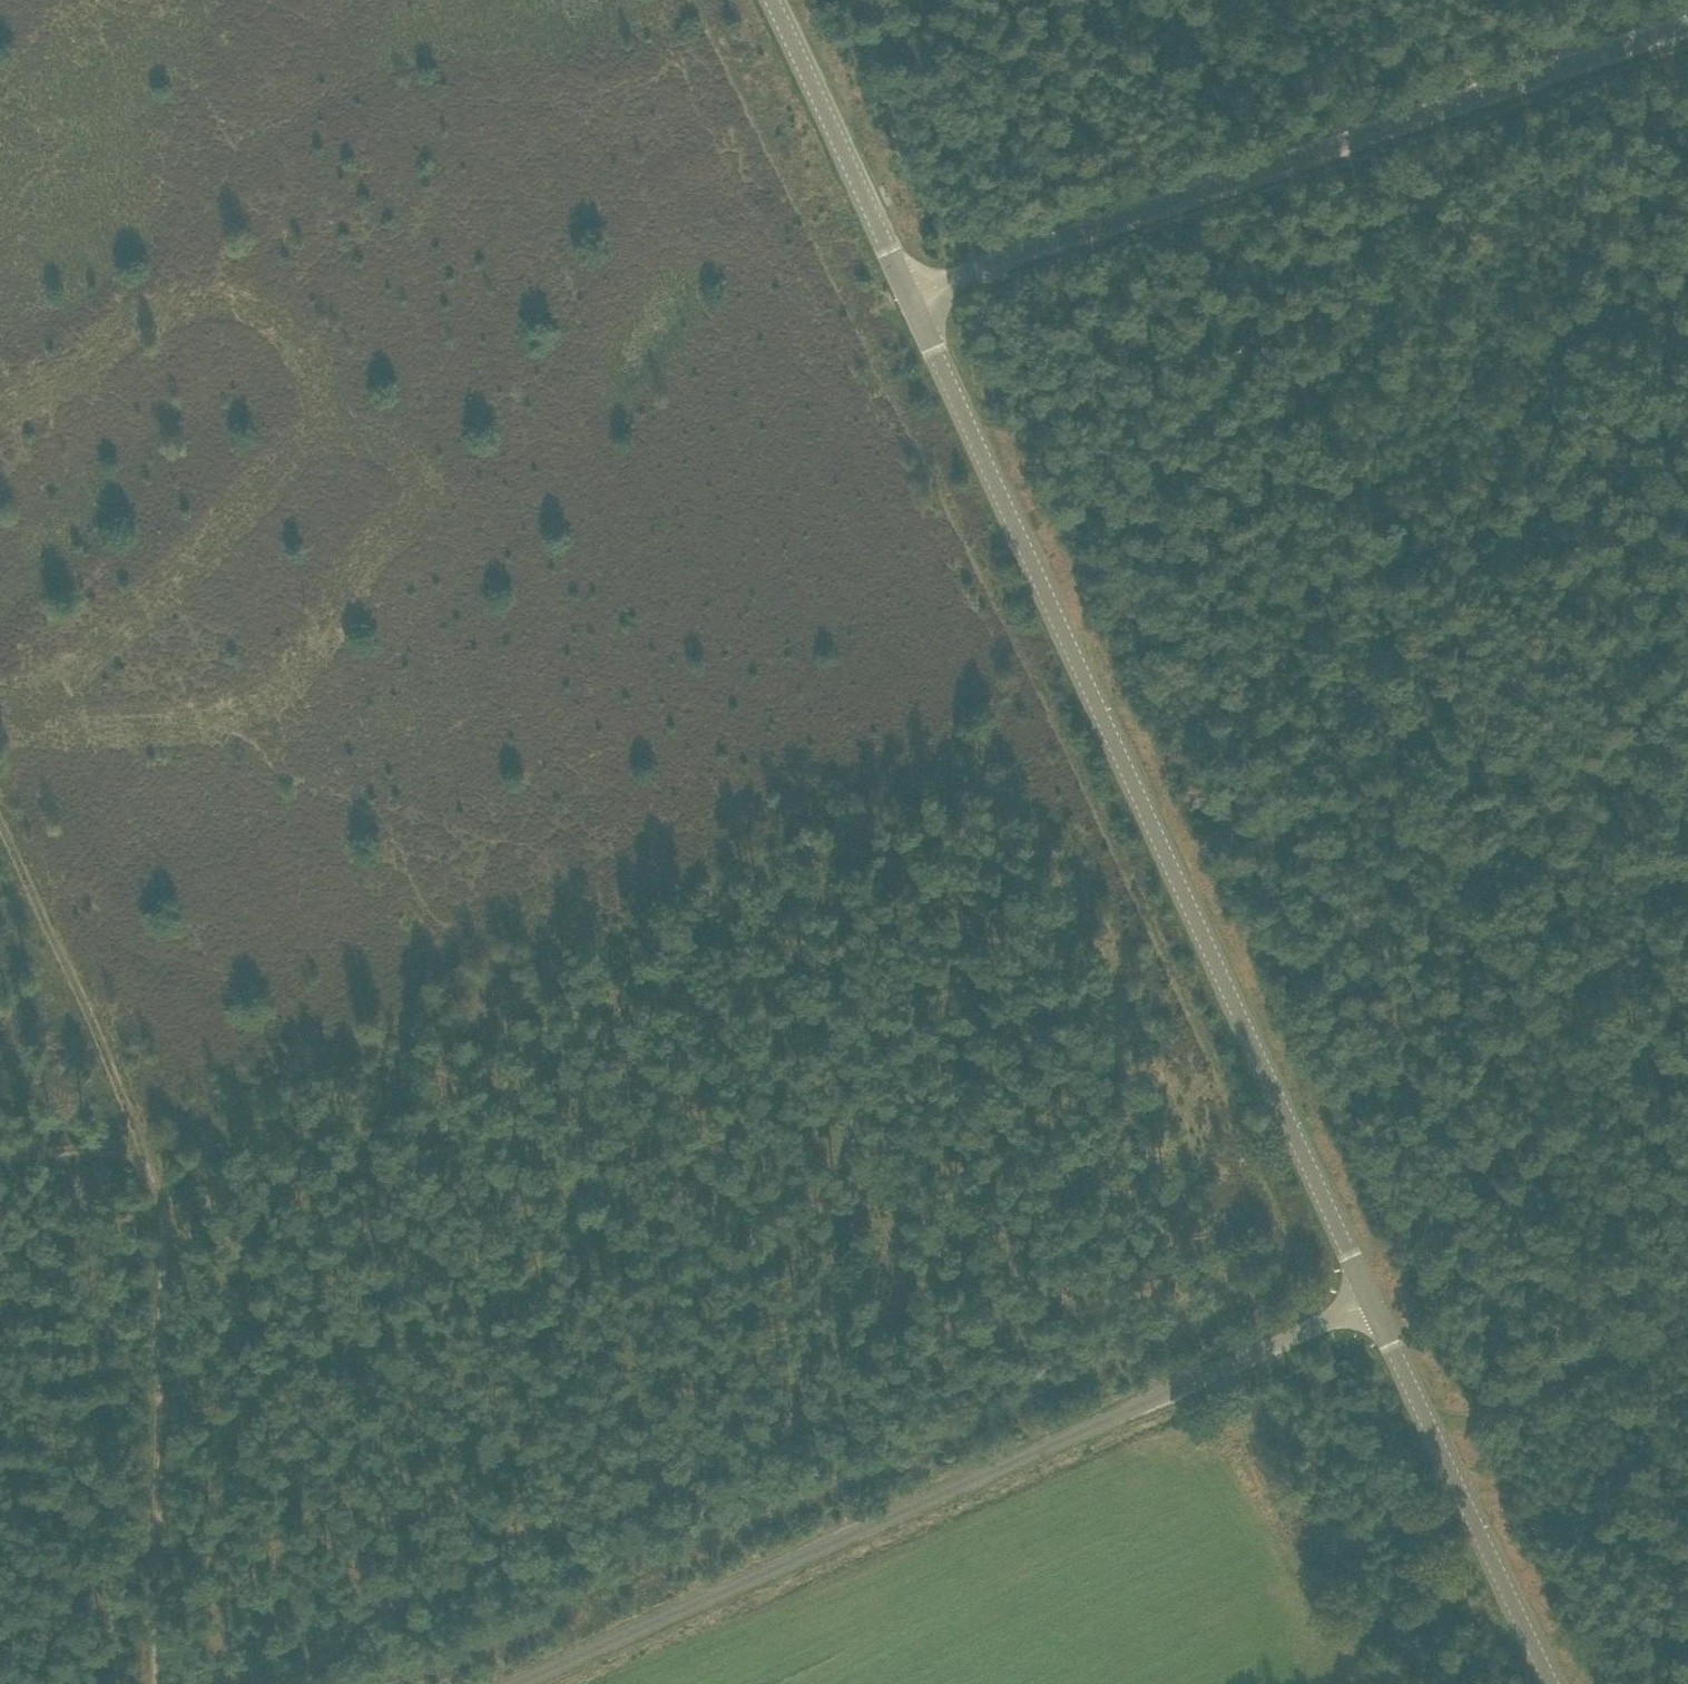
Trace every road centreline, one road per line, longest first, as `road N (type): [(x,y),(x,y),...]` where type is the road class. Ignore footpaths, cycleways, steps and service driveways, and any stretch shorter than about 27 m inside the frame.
road 1 (tertiary): [(1370,1301),(912,295)]
road 2 (unclassified): [(513,1683),(1370,1301)]
road 3 (track): [(0,817),(162,1175),(154,1683)]
road 4 (unclassified): [(912,295),(1500,80),(1687,21)]
road 5 (tertiary): [(1553,1683),(1370,1301)]
road 6 (tertiary): [(912,295),(774,0)]
road 7 (track): [(154,1145),(0,1158)]

